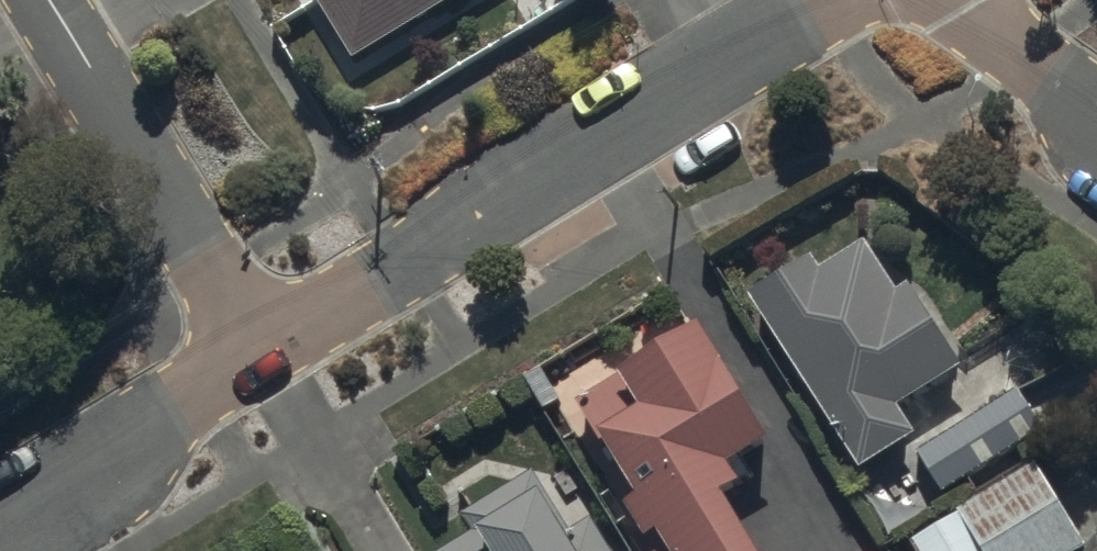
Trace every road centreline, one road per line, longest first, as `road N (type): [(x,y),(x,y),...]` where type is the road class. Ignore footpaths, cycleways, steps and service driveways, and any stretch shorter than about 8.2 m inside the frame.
road 1 (residential): [(264,345),(824,0)]
road 2 (residential): [(40,0),(264,345)]
road 3 (residential): [(0,508),(264,345)]
road 4 (residential): [(959,0),(1096,108)]

